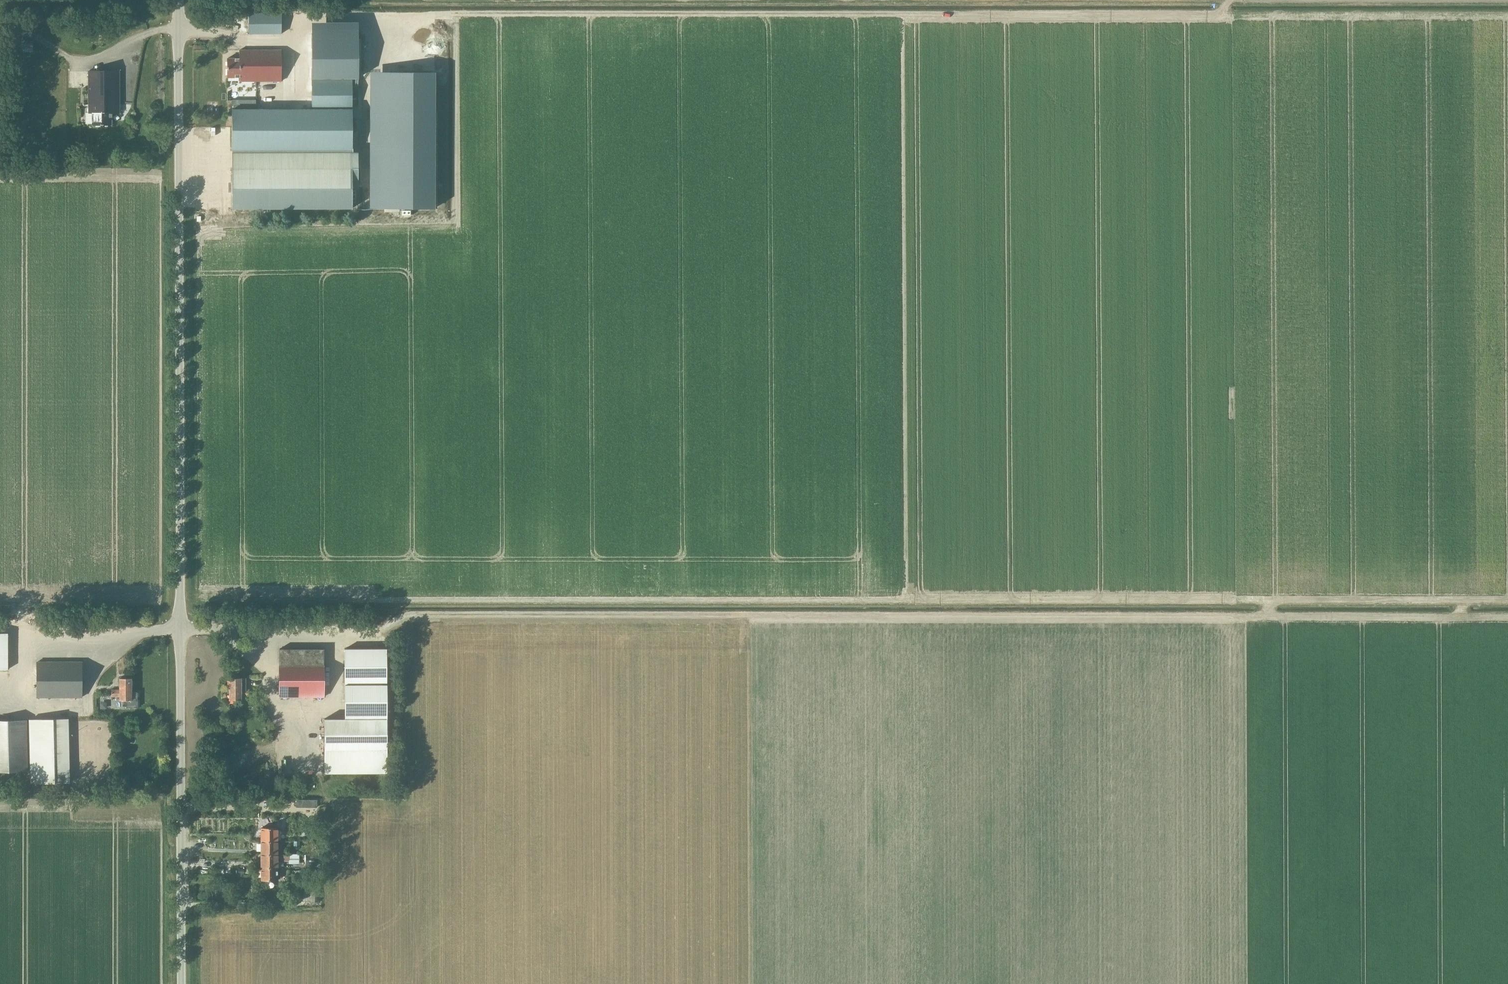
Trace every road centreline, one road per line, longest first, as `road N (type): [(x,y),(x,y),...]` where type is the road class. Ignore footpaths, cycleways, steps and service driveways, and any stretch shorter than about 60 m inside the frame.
road 1 (unclassified): [(181,983),(178,0)]

